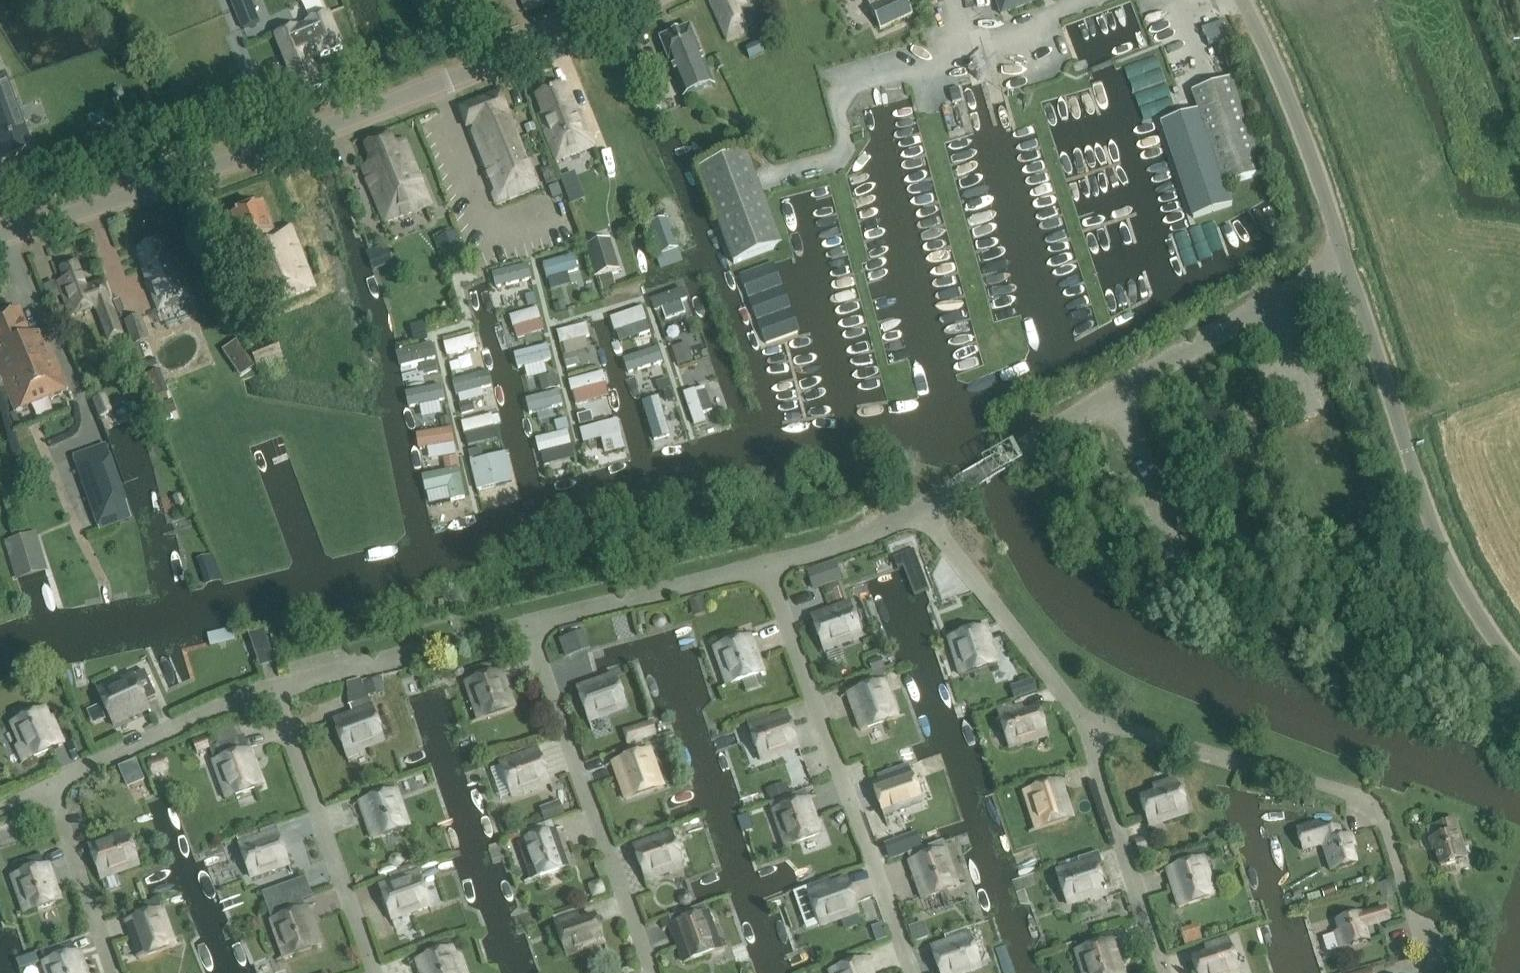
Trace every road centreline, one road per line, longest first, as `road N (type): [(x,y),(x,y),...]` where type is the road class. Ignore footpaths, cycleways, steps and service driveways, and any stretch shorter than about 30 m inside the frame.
road 1 (tertiary): [(0,236),(255,152),(478,68)]
road 2 (unclassified): [(923,509),(1268,303),(1347,264)]
road 3 (unclassified): [(1429,970),(1374,810),(1082,718)]
road 4 (unclassified): [(1519,673),(1438,540),(1347,264)]
road 5 (unclassified): [(908,972),(763,570)]
road 6 (unclassified): [(649,972),(523,627)]
road 7 (unclassified): [(370,972),(269,690)]
road 8 (unclassified): [(1347,264),(1293,109),(1242,0)]
road 9 (unclassified): [(1163,972),(1082,718)]
road 10 (unclassified): [(1082,718),(923,509)]
road 11 (unclassified): [(269,690),(523,627)]
road 12 (unclassified): [(523,627),(763,570)]
road 13 (unclassified): [(48,792),(269,690)]
road 14 (unclassified): [(110,972),(48,792)]
road 15 (tertiary): [(478,68),(640,0)]
road 16 (unclassified): [(763,570),(923,509)]

